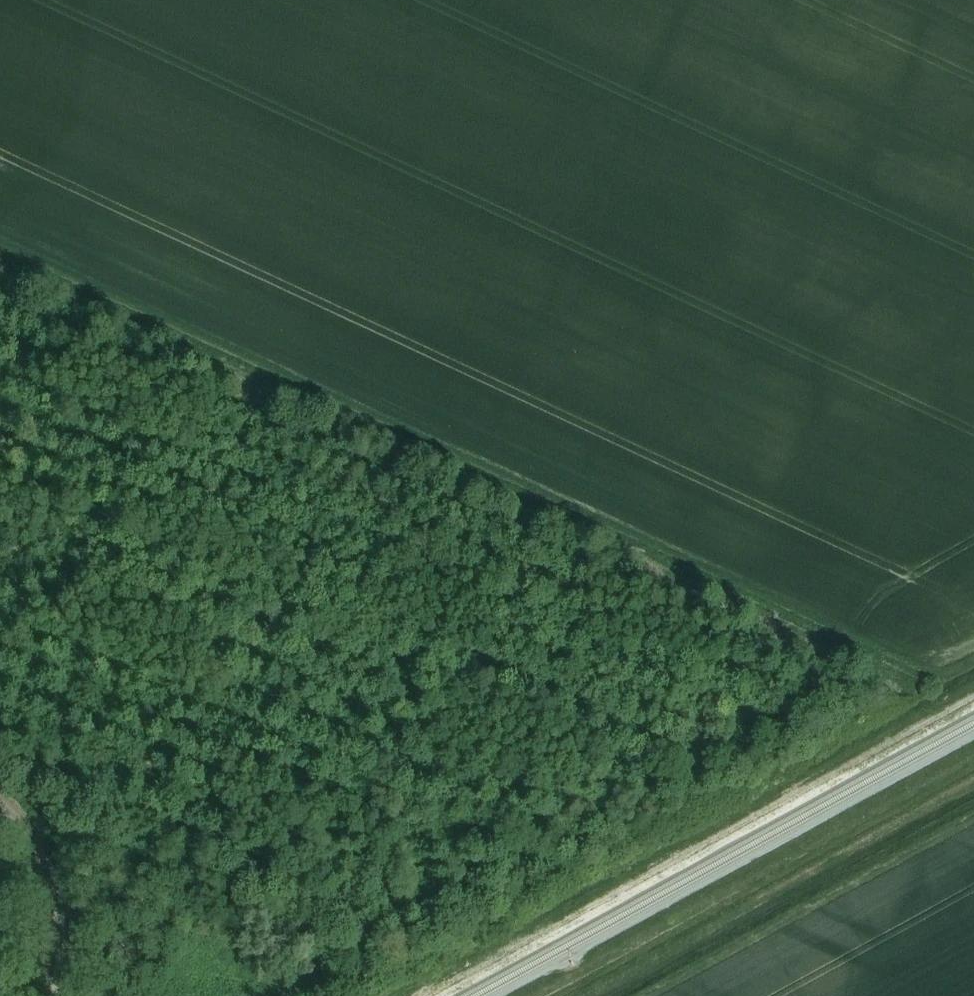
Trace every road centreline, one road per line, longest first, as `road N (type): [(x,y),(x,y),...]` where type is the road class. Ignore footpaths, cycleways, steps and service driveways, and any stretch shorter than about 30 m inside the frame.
road 1 (unclassified): [(53,995),(60,964),(54,871),(25,820),(0,803)]

